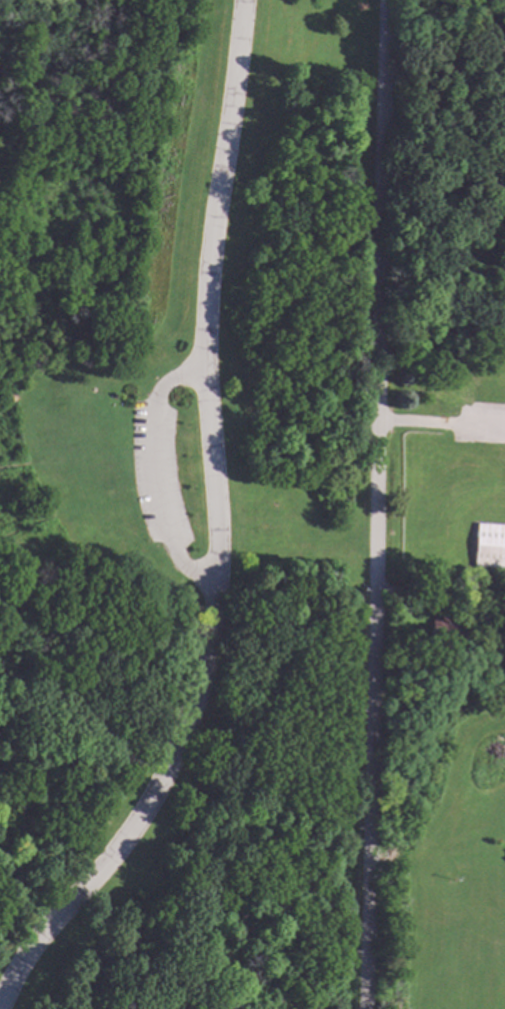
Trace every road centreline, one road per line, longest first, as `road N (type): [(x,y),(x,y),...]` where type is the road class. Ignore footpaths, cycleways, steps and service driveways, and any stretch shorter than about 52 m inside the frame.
road 1 (residential): [(242,0),(205,305),(217,526),(202,676),(137,821),(37,937),(0,1003)]
road 2 (tertiary): [(384,0),(363,1008)]

